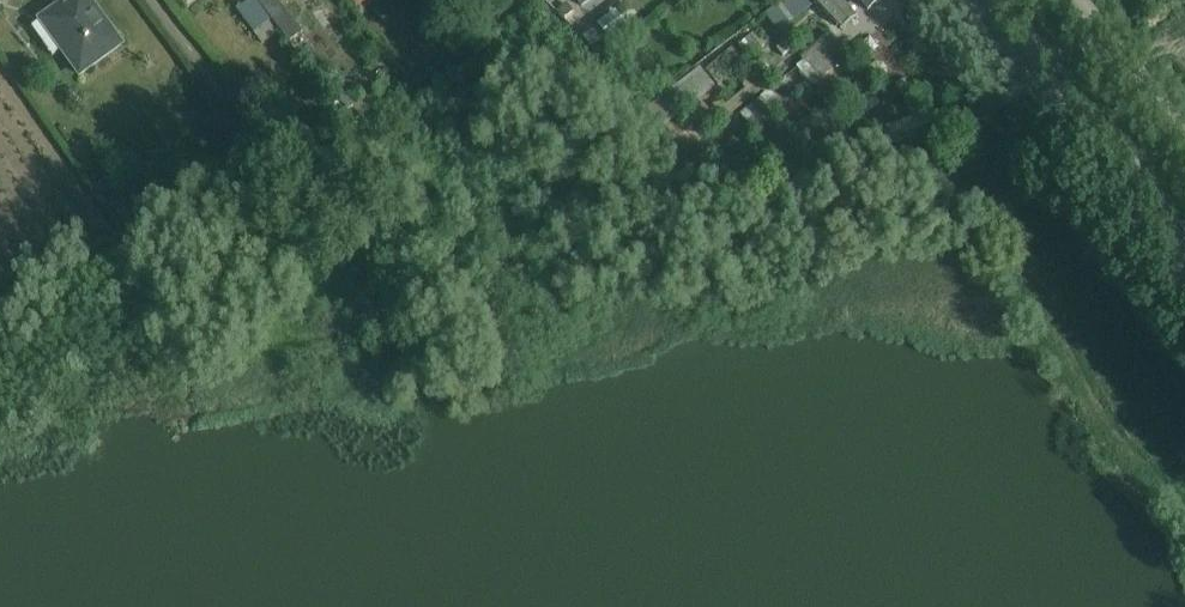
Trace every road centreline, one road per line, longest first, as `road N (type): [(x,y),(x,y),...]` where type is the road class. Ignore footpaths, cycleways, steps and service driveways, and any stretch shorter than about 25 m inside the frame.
road 1 (secondary): [(1184,256),(1024,53)]
road 2 (unclassified): [(1024,53),(1119,51),(1184,132)]

